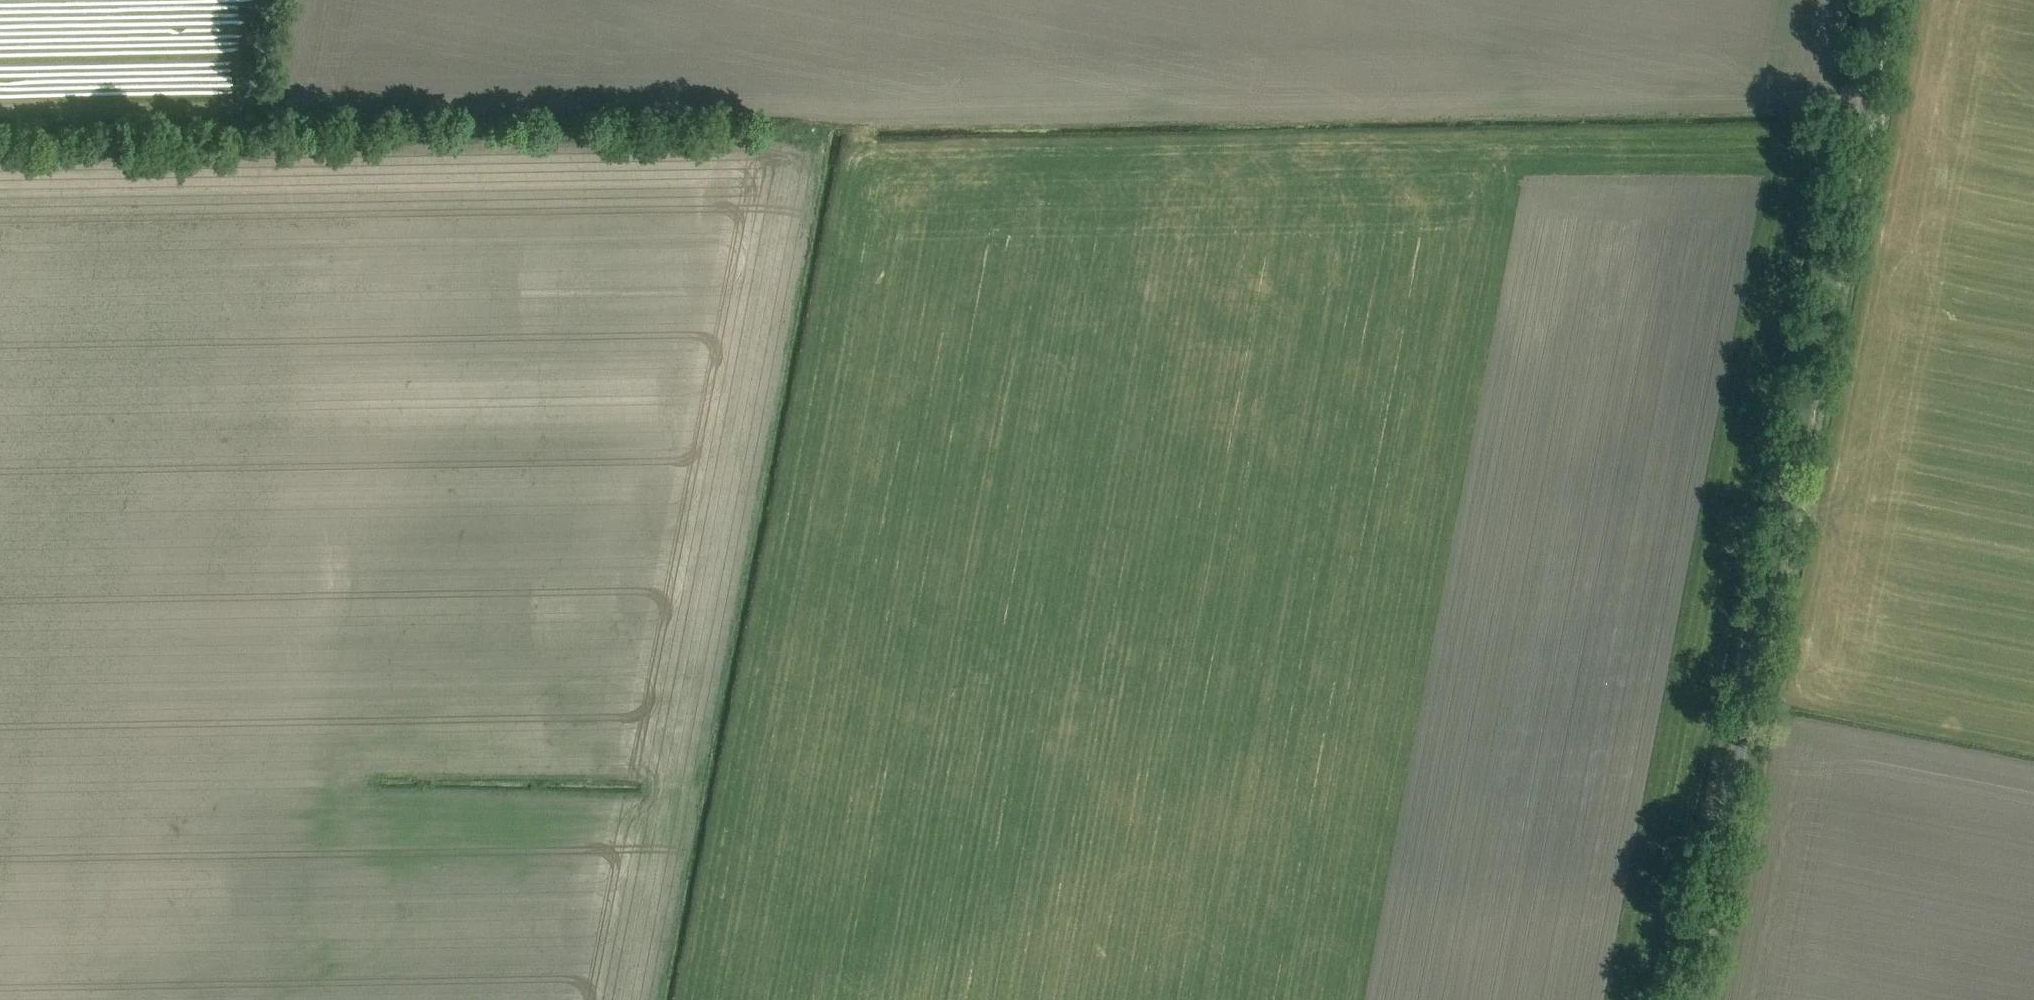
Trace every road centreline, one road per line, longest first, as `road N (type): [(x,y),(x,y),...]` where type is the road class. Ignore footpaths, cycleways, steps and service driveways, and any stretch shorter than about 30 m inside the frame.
road 1 (unclassified): [(1688,999),(1885,0)]
road 2 (track): [(272,0),(250,110),(0,112)]

